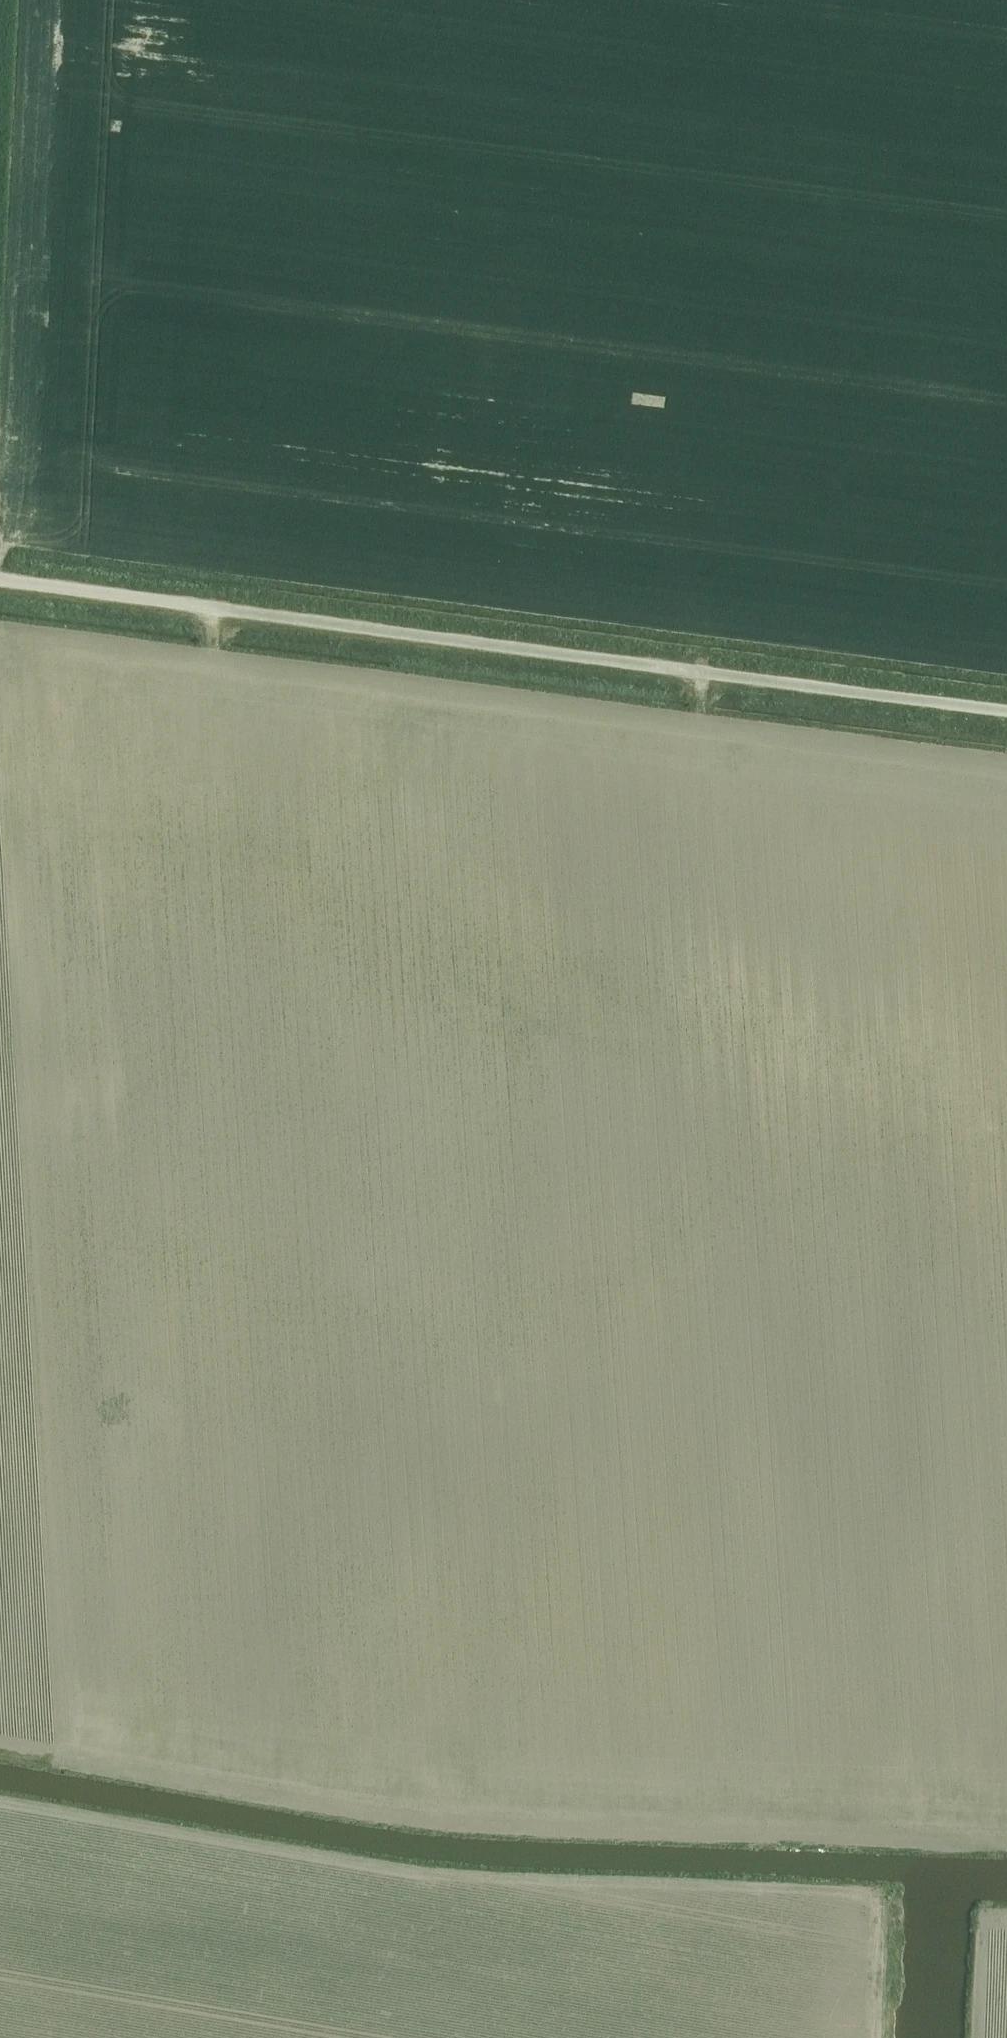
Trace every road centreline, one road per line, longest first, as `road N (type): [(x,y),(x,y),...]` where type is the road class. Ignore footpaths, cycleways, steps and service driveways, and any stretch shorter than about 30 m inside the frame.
road 1 (unclassified): [(1006,710),(0,582)]

